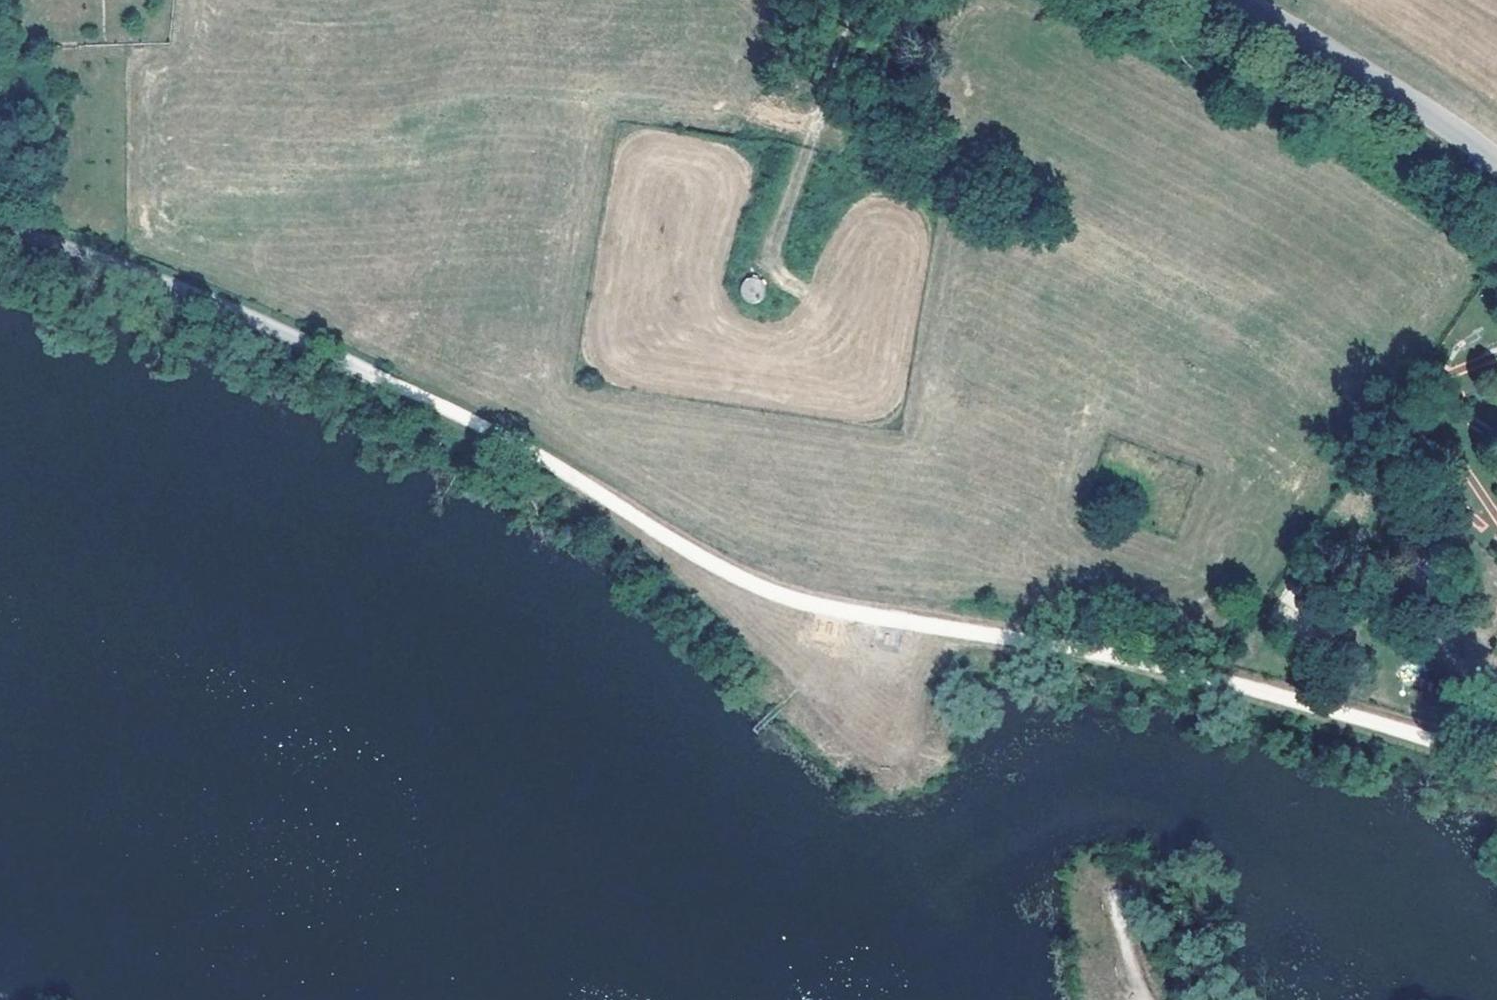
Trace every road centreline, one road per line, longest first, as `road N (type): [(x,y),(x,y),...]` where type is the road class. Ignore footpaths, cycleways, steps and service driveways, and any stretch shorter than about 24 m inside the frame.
road 1 (tertiary): [(1248,0),(1496,161)]

